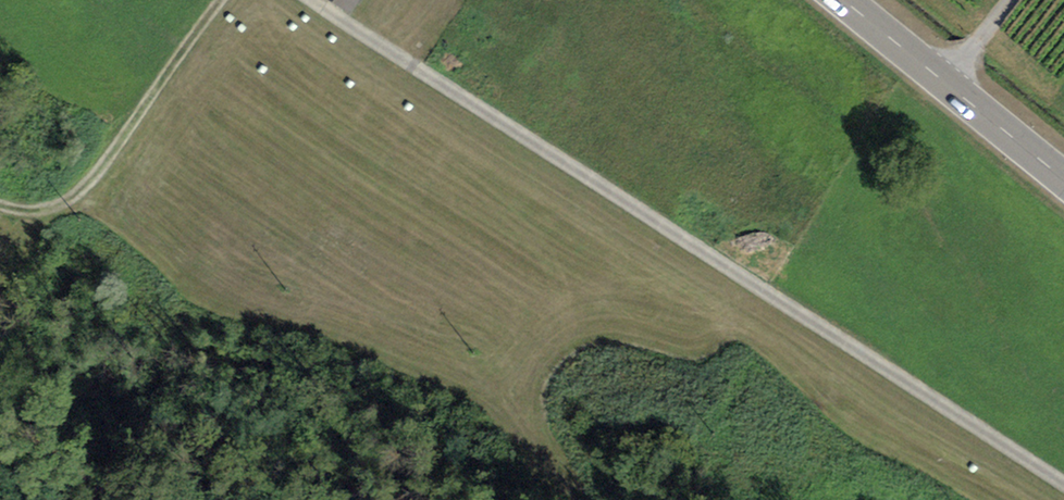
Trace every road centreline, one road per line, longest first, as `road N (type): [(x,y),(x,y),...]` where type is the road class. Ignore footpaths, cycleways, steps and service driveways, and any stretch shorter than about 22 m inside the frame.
road 1 (unclassified): [(1063,485),(315,0)]
road 2 (track): [(0,204),(46,208),(76,195),(222,0)]
road 3 (secondary): [(948,80),(1063,175)]
road 4 (secondary): [(849,0),(948,80)]

